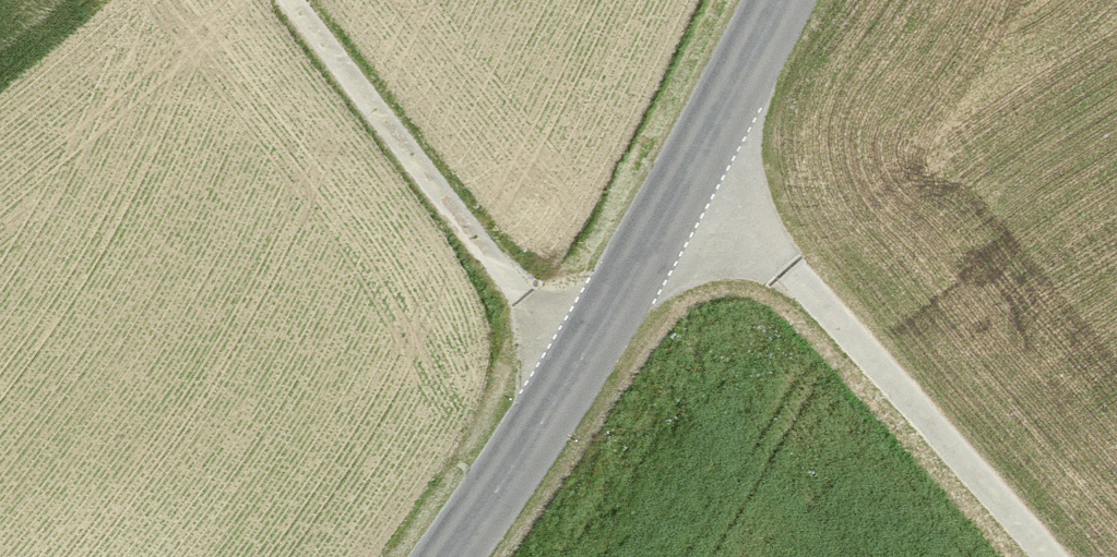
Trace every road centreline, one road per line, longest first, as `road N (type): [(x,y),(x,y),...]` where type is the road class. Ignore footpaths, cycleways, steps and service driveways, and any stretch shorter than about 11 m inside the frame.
road 1 (tertiary): [(774,0),(681,188),(442,556)]
road 2 (track): [(681,188),(772,274),(1027,556)]
road 3 (track): [(274,0),(565,372)]

